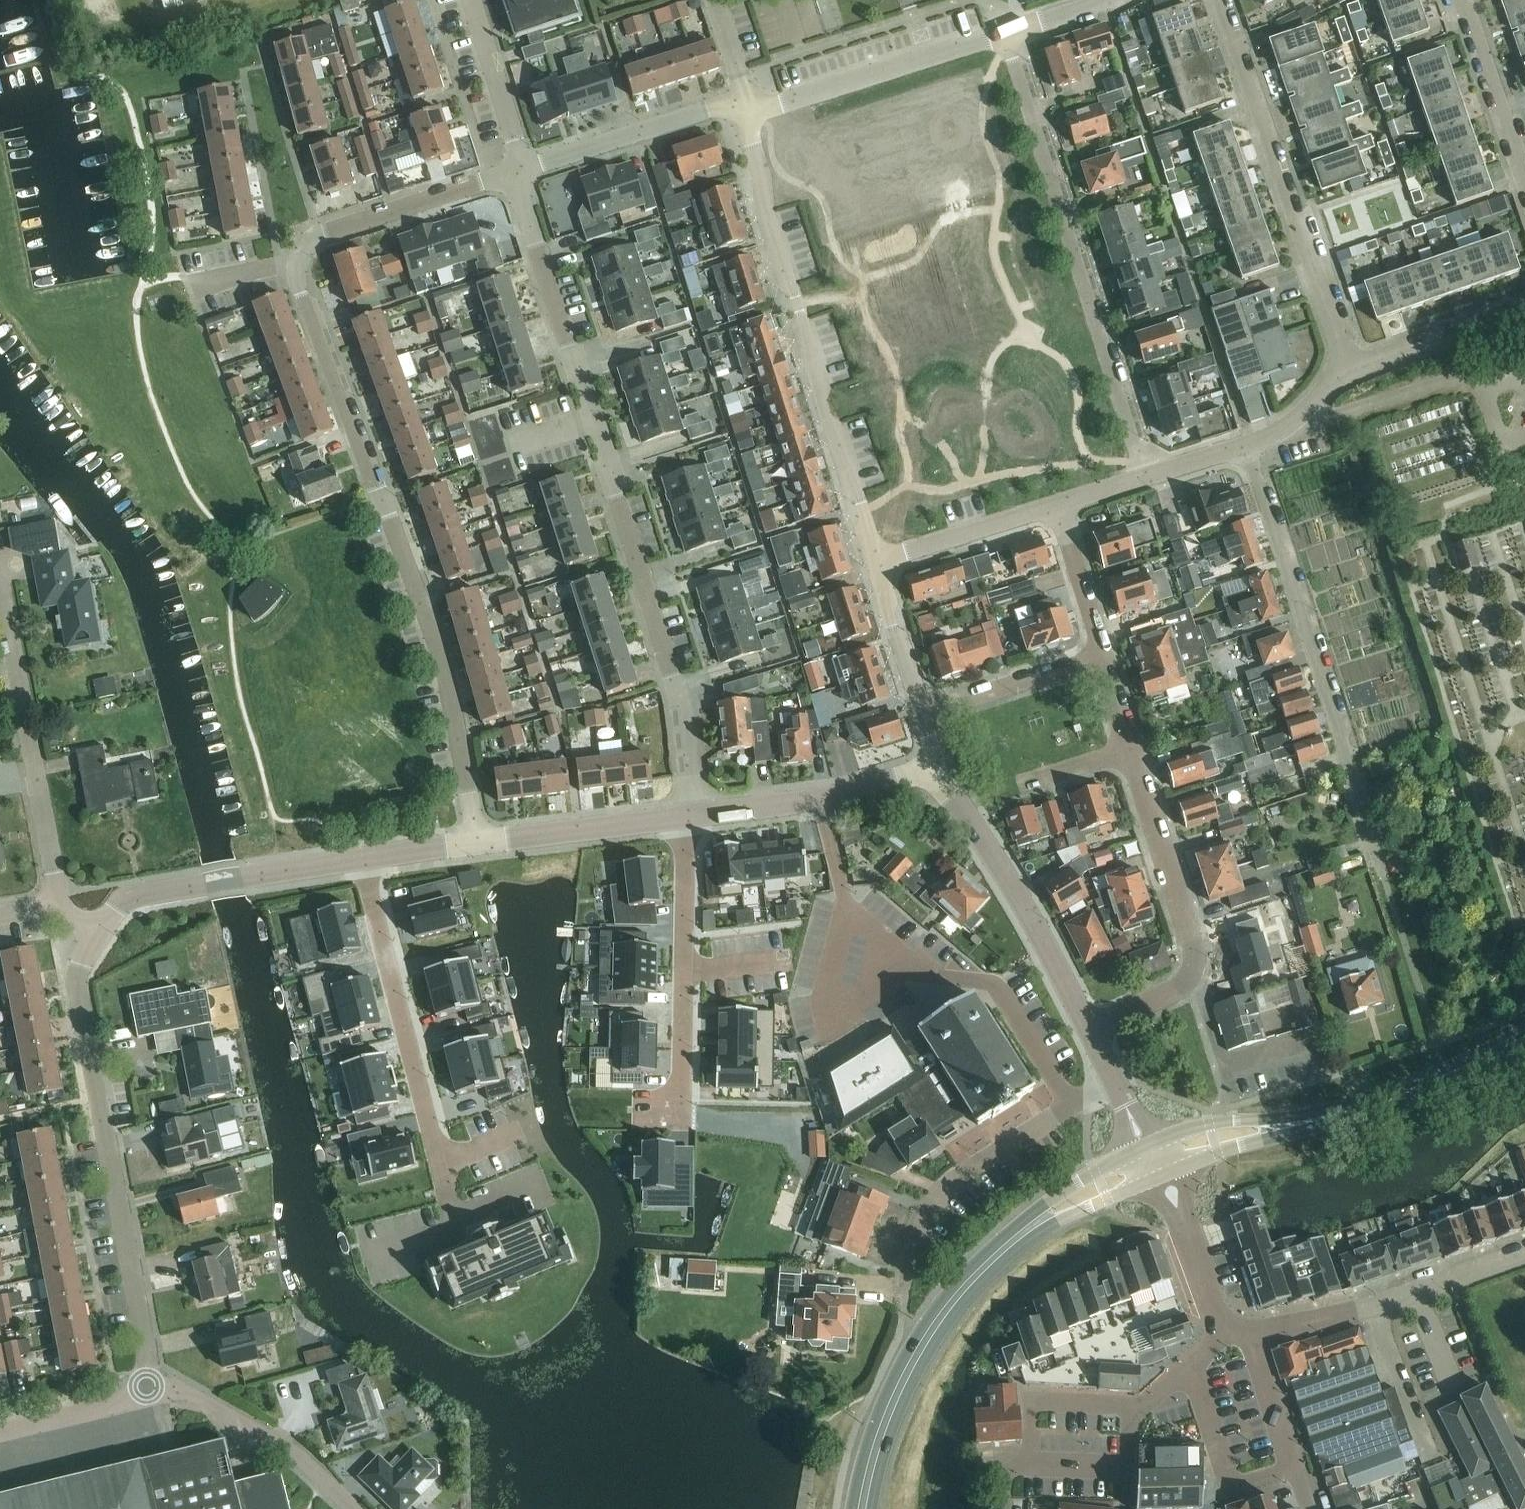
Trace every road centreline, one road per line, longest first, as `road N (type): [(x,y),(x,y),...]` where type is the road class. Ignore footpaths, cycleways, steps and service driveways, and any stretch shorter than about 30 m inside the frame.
road 1 (residential): [(477,843),(449,684),(297,291),(297,257),(323,232),(514,172)]
road 2 (residential): [(701,814),(662,638),(514,172)]
road 3 (residential): [(877,558),(826,417),(739,99)]
road 4 (residential): [(154,1390),(76,981),(101,930)]
road 5 (residential): [(1143,474),(1003,32)]
road 6 (residential): [(1383,874),(1246,444)]
road 7 (residential): [(357,861),(441,1167),(521,1131)]
road 8 (residential): [(1348,370),(1225,0)]
road 9 (residential): [(1089,1035),(1177,991),(1192,959),(1131,751)]
road 10 (primary): [(862,1508),(879,1435),(924,1344),(980,1270),(1034,1224)]
road 11 (residential): [(60,904),(0,593)]
road 12 (residential): [(900,1289),(917,1228),(949,1183),(1114,1081)]
road 13 (residential): [(1089,1035),(972,819),(928,772)]
road 14 (residential): [(1249,1330),(1356,1310),(1524,1249)]
road 15 (residential): [(739,99),(780,103),(1003,32)]
road 16 (residential): [(101,930),(130,899),(357,861)]
road 17 (residential): [(354,1508),(274,1439),(199,1397),(154,1390)]
road 18 (residential): [(514,172),(739,99)]
road 19 (residential): [(701,814),(928,772)]
road 20 (residential): [(477,843),(681,817)]
road 21 (residential): [(1190,1367),(1229,1489),(1296,1468)]
road 22 (primary): [(1344,1113),(1524,1036)]
road 23 (residential): [(1524,185),(1462,0)]
road 24 (residential): [(877,558),(1055,502)]
road 25 (primary): [(1344,1113),(1223,1120),(1161,1140)]
road 26 (residential): [(1348,370),(1524,309)]
road 27 (residential): [(926,710),(1102,658)]
road 28 (residential): [(514,172),(518,154),(470,0)]
road 29 (primary): [(1177,1169),(1344,1113)]
road 30 (residential): [(1145,1405),(1032,1402),(1030,1462)]
road 31 (residential): [(1102,658),(1055,502)]
road 32 (residential): [(926,710),(877,558)]
road 33 (residential): [(0,1429),(154,1390)]
road 34 (residential): [(681,817),(682,968)]
road 35 (residential): [(682,968),(683,1115)]
road 36 (residential): [(1296,1468),(1249,1330)]
road 37 (residential): [(1246,444),(1294,420),(1348,370)]
road 38 (primary): [(1132,1153),(1047,1202),(1034,1224)]
road 39 (residential): [(357,861),(477,843)]
road 40 (primary): [(1034,1224),(1059,1222),(1146,1183)]

